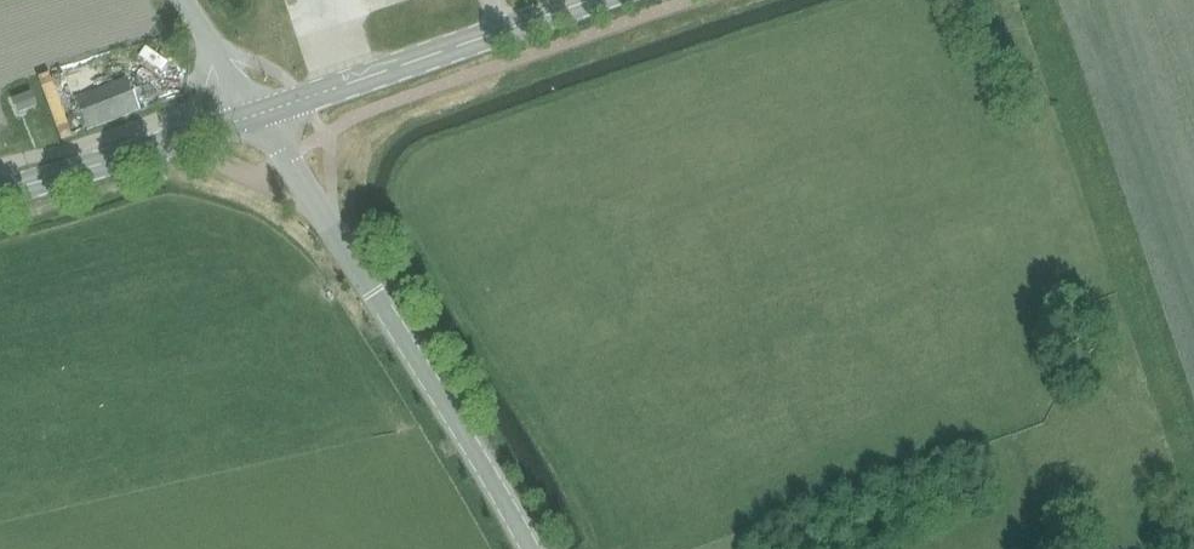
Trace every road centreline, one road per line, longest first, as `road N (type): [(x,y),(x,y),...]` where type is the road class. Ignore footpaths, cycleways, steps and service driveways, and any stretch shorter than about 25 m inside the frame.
road 1 (unclassified): [(530,548),(375,293),(254,117)]
road 2 (tertiary): [(254,117),(594,0)]
road 3 (tertiary): [(0,192),(254,117)]
road 4 (unclassified): [(254,117),(182,0)]

